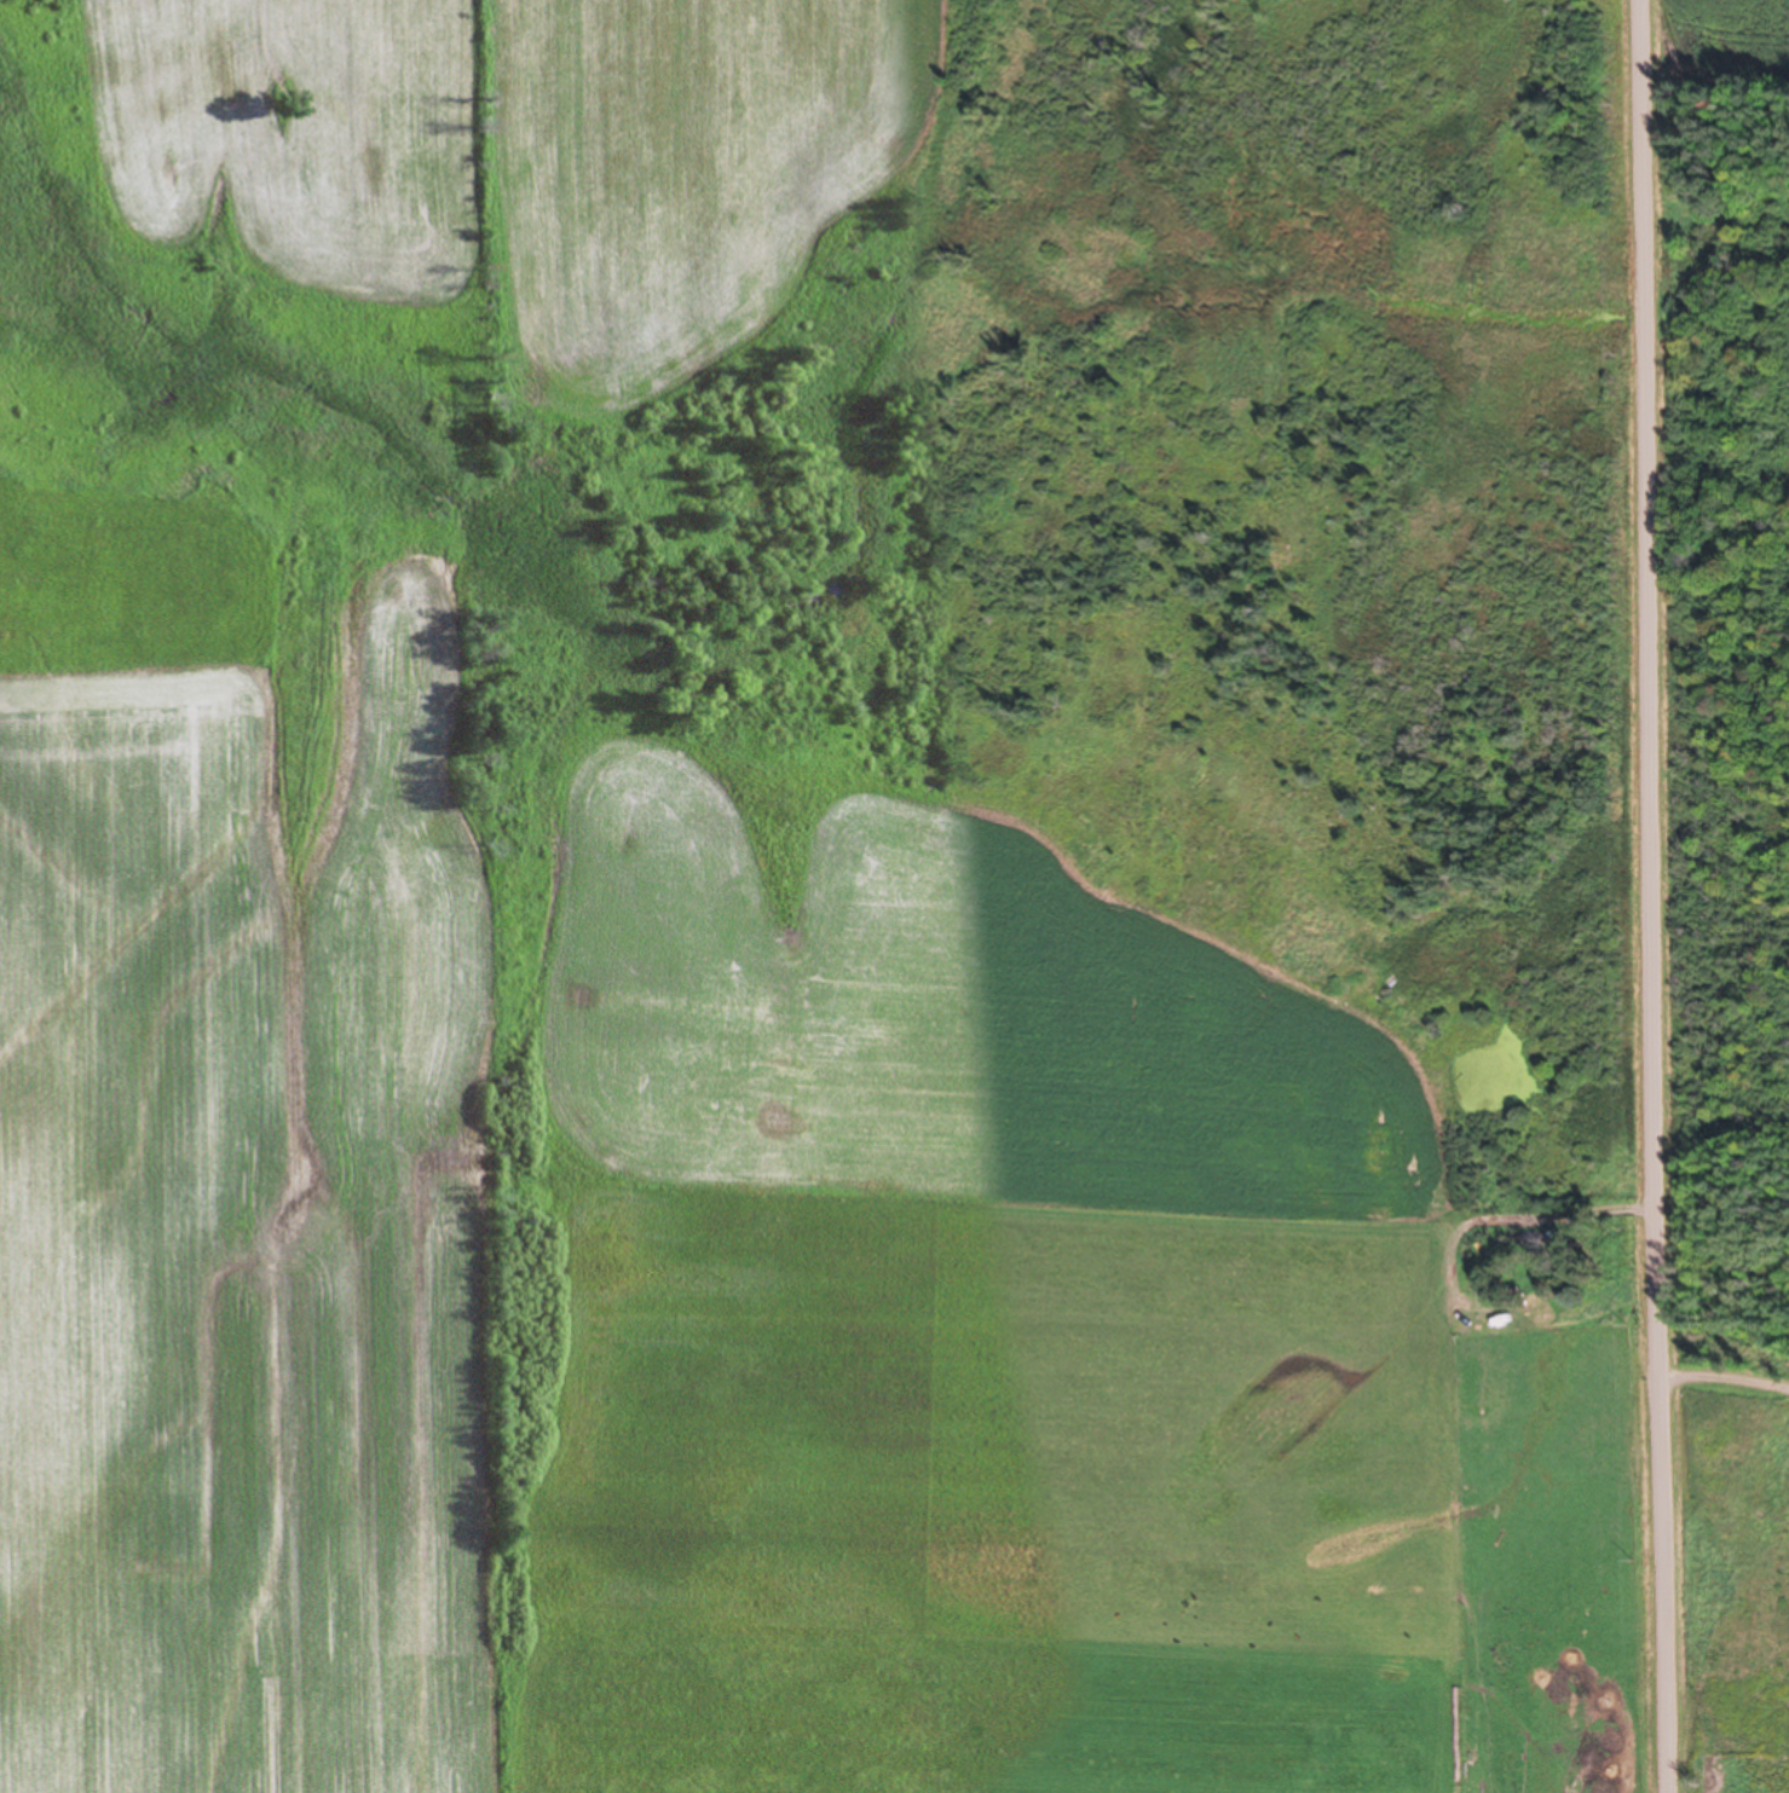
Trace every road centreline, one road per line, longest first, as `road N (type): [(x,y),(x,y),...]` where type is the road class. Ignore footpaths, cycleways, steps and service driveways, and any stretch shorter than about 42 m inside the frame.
road 1 (residential): [(1670,1792),(1656,0)]

